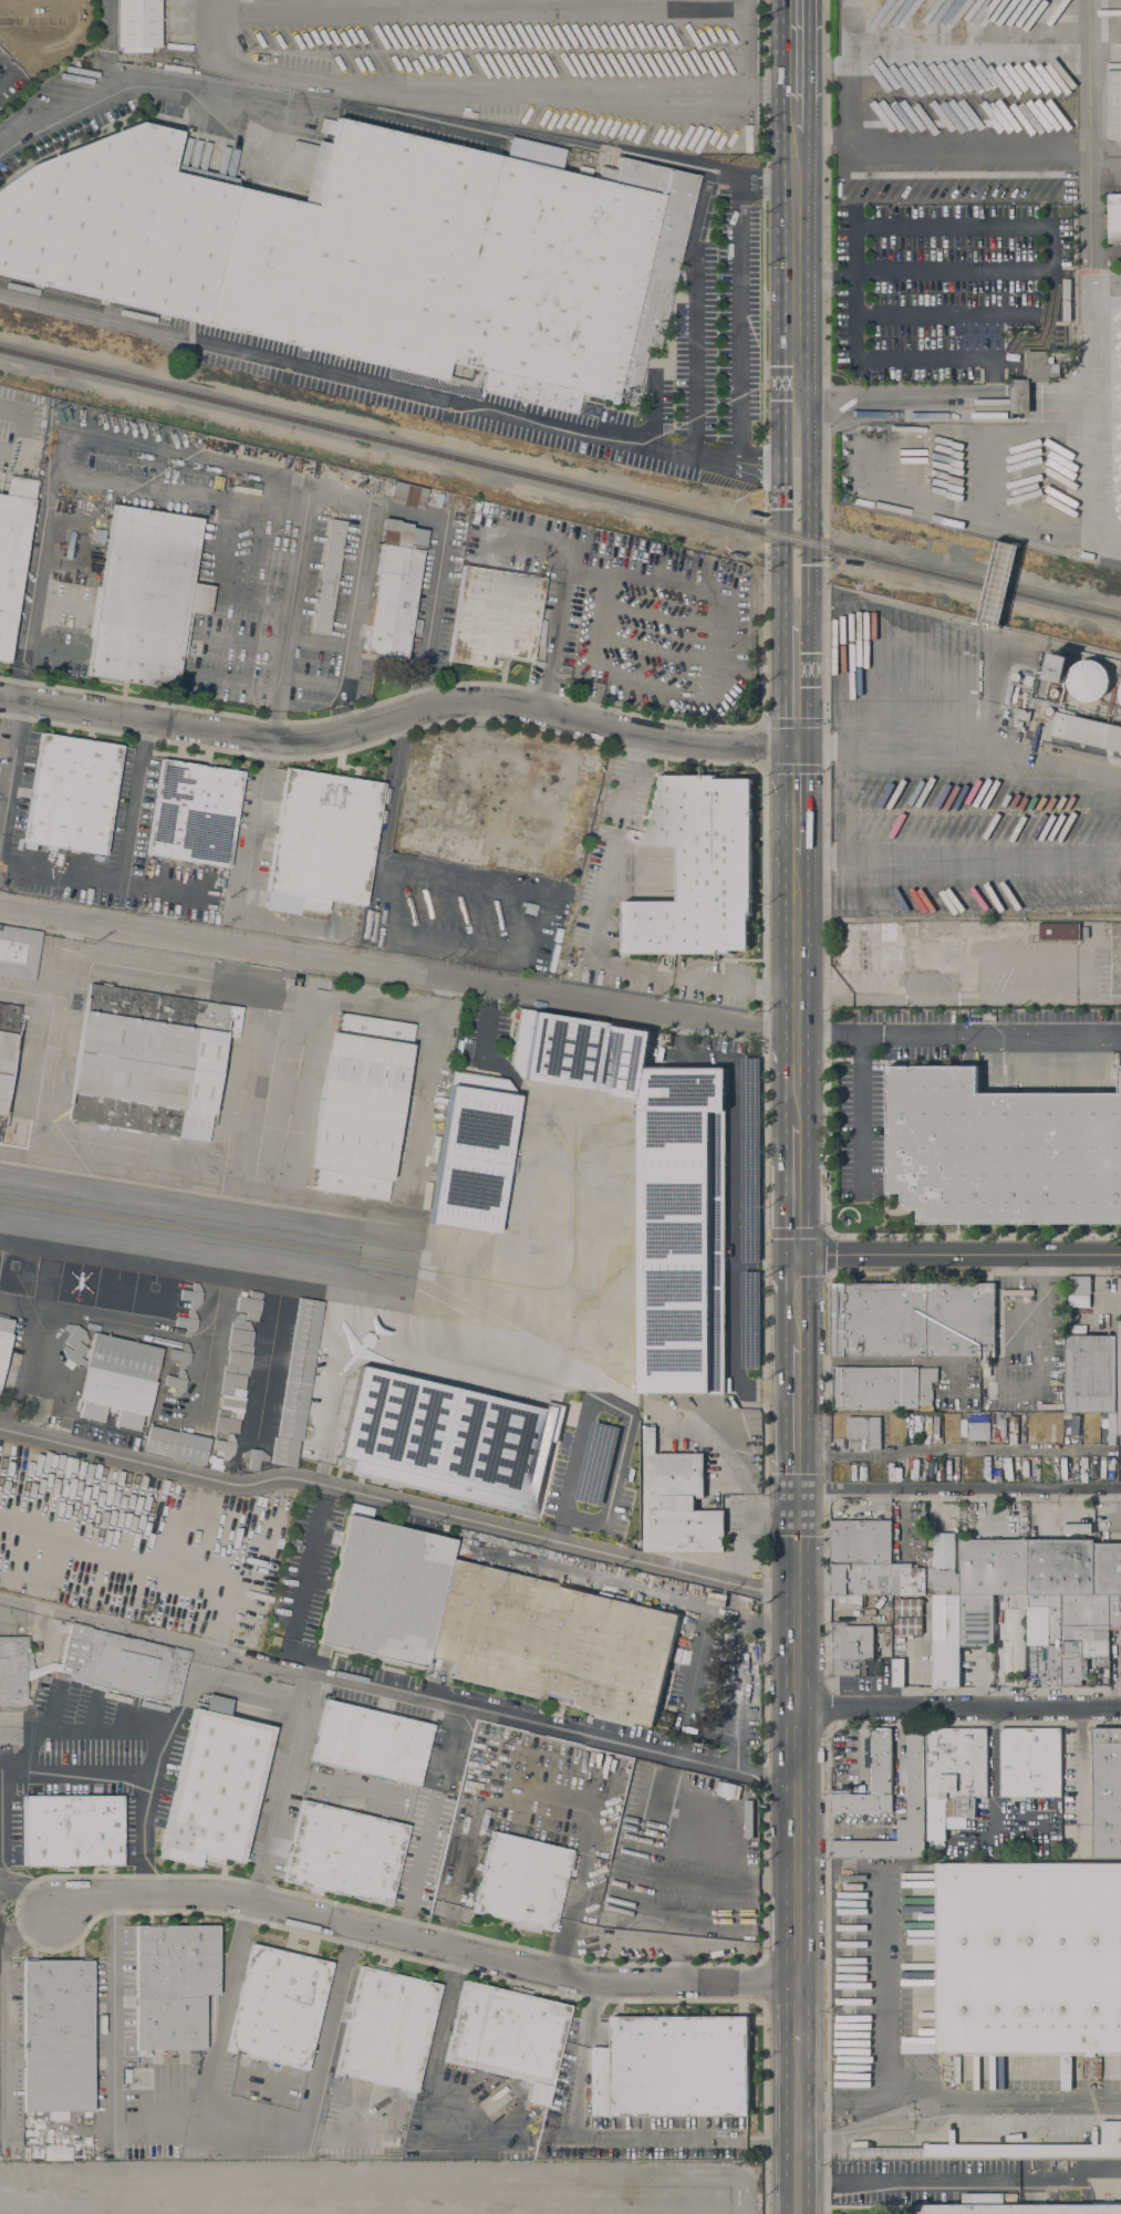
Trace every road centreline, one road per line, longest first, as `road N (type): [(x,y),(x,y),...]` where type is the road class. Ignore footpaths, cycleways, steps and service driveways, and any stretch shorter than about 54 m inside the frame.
road 1 (residential): [(796,747),(663,740),(476,700),(295,741),(0,698)]
road 2 (residential): [(796,1033),(0,910)]
road 3 (residential): [(797,1984),(579,1981),(219,1896),(93,1896),(52,1912)]
road 4 (primary): [(797,1984),(797,1489)]
road 5 (residential): [(1120,1711),(797,1707)]
road 6 (residential): [(1120,1489),(797,1489)]
road 7 (residential): [(1120,1255),(797,1255)]
road 8 (primary): [(795,401),(796,138)]
road 9 (primary): [(797,635),(809,603),(808,417),(795,401)]
road 10 (primary): [(795,401),(781,418),(789,617)]
road 11 (primary): [(797,1123),(796,918)]
road 12 (primary): [(797,2213),(797,2046)]
road 13 (primary): [(797,1489),(797,1344)]
road 14 (primary): [(797,1255),(797,1123)]

